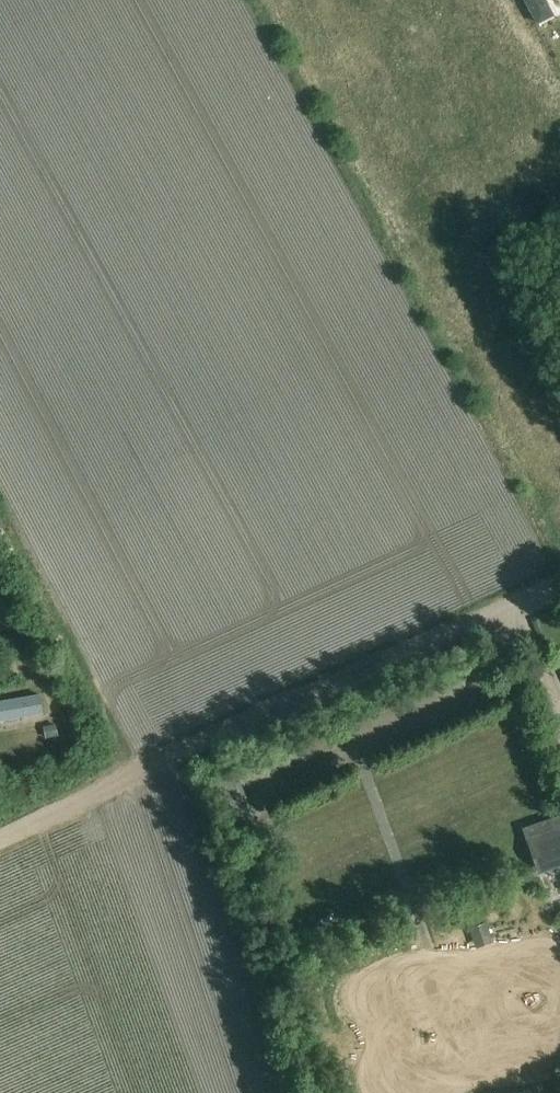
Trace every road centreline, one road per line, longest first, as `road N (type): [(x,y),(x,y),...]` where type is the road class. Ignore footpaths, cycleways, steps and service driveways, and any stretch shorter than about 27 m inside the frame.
road 1 (track): [(506,608),(0,840)]

